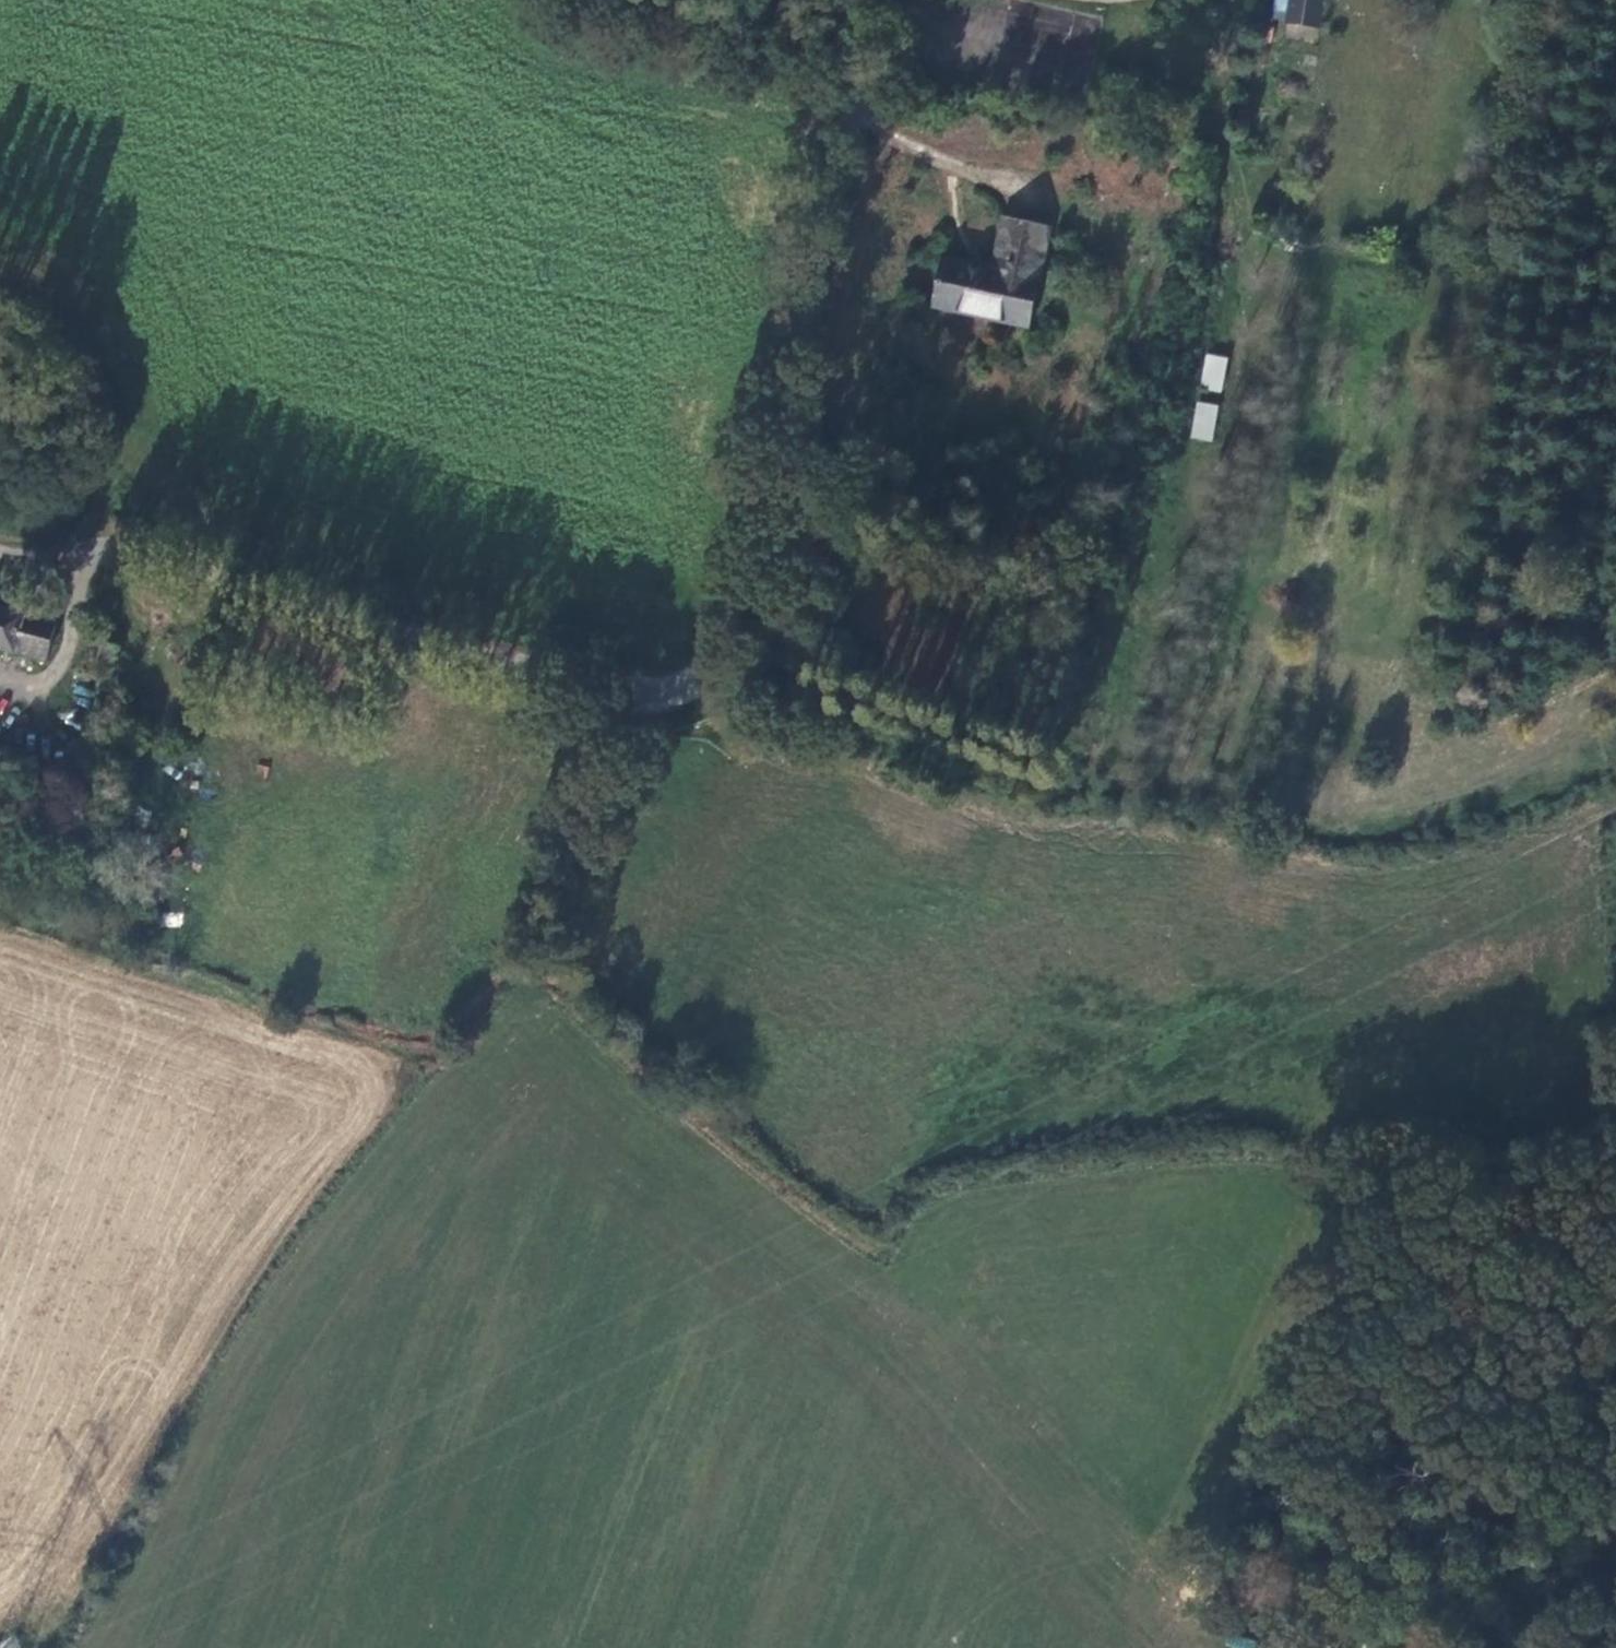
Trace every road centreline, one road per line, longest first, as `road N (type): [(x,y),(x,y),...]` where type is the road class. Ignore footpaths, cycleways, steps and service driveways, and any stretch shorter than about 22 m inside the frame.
road 1 (track): [(0,565),(53,565),(134,536),(274,603),(430,656),(623,700),(689,688),(713,664),(785,426),(878,0)]

